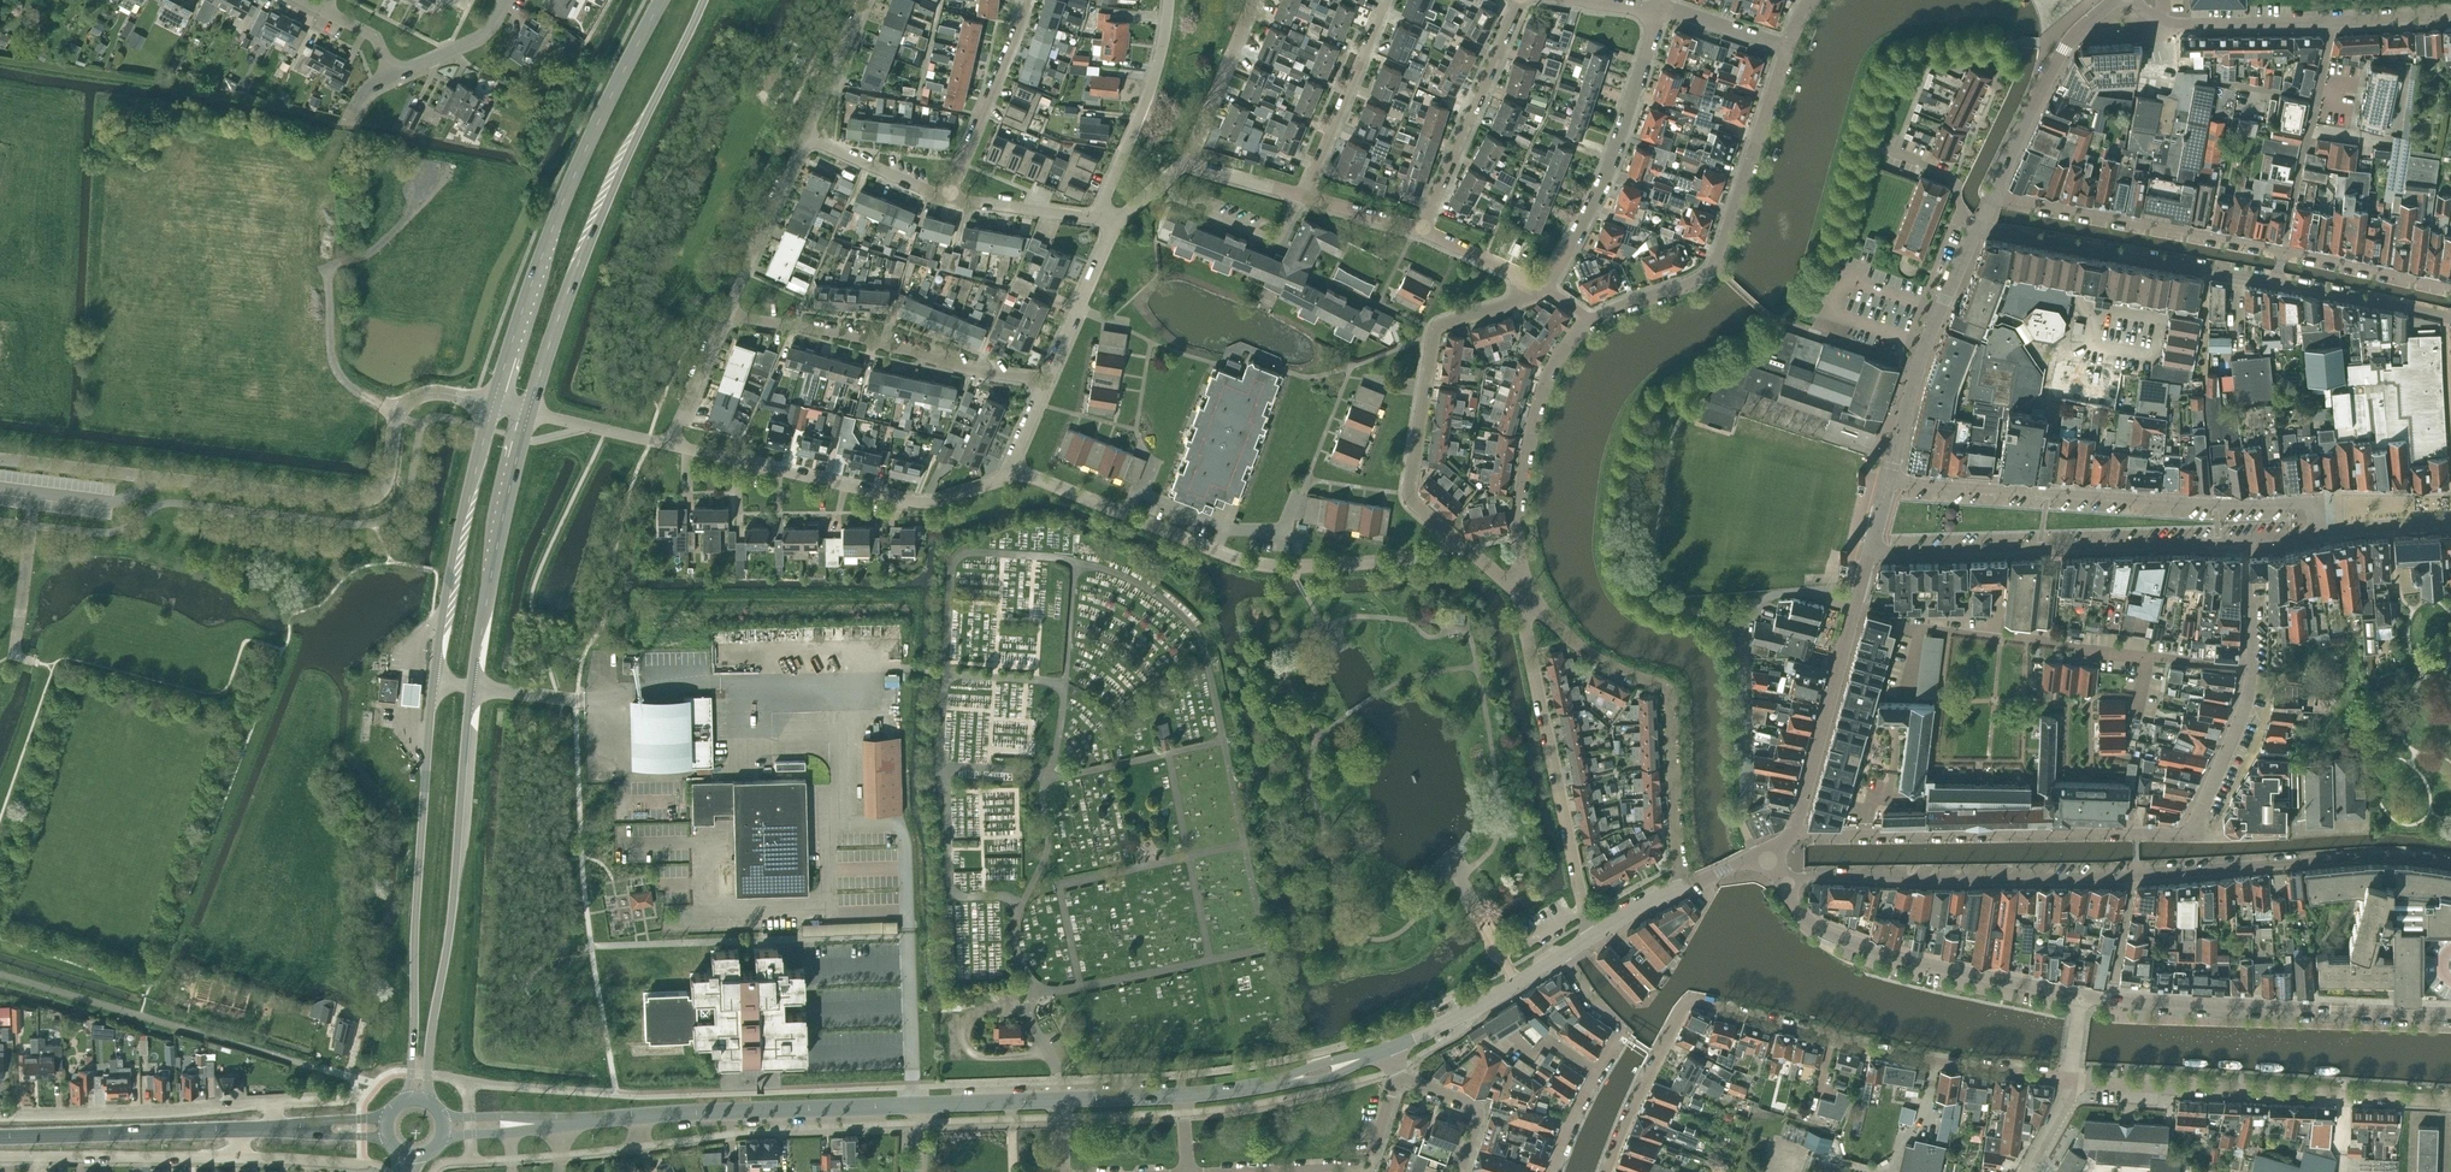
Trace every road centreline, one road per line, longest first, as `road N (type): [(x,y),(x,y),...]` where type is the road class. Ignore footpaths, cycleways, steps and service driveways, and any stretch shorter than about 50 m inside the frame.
road 1 (primary): [(493,403),(434,671),(409,1099)]
road 2 (primary): [(428,1101),(480,638),(528,411)]
road 3 (residential): [(1607,1171),(1688,999),(1872,1049),(2070,1079)]
road 4 (primary): [(528,411),(589,244),(705,0)]
road 5 (primary): [(661,0),(561,208),(493,403)]
road 6 (residential): [(2192,833),(1792,833)]
road 7 (residential): [(2450,1101),(2070,1079)]
road 8 (residential): [(1870,553),(2244,541)]
road 9 (residential): [(1682,888),(1669,692),(1582,648),(1523,594)]
road 10 (tertiary): [(2450,1013),(2081,994)]
road 11 (unclassified): [(1595,322),(1714,267),(1789,47)]
road 12 (tertiary): [(564,1122),(920,1108)]
road 13 (unclassified): [(1010,471),(927,502),(666,445)]
road 14 (residential): [(1784,883),(1809,876),(2136,876)]
road 15 (unclassified): [(1597,933),(1523,594)]
road 16 (residential): [(1456,540),(1408,493),(1433,342),(1439,327),(1512,303),(1531,281)]
road 17 (unclassified): [(1456,540),(1389,563),(1296,568),(1226,556),(1127,517)]
road 18 (residential): [(2252,667),(1918,630)]
road 19 (tertiary): [(2081,994),(1842,938),(1811,922),(1784,883)]
road 20 (residential): [(2214,504),(1889,481)]
road 21 (residential): [(1045,384),(729,309)]
road 22 (residential): [(2450,861),(2352,857),(2136,876)]
road 23 (residential): [(1541,289),(1609,167),(1662,9)]
road 24 (residential): [(2283,250),(1996,195)]
road 25 (unclassified): [(1523,594),(1520,537),(1539,413),(1553,370),(1595,322)]
road 26 (residential): [(271,1104),(0,1114)]
road 27 (tertiary): [(1889,481),(1918,369),(1978,226)]
road 28 (residential): [(1421,233),(1520,0)]
road 29 (residential): [(1552,1171),(1621,1031),(1562,956)]
road 30 (residential): [(2208,269),(2448,319)]
road 31 (unclassified): [(157,479),(353,501),(370,497),(389,475)]
road 32 (unclassified): [(0,1157),(242,1157)]
road 33 (secondary): [(0,1135),(239,1129)]
road 34 (tertiary): [(1792,833),(1856,604)]
road 35 (residential): [(2214,504),(2205,408),(2208,269)]
road 36 (residential): [(2283,250),(2332,22)]
road 37 (tertiary): [(1996,195),(2069,40),(2113,0)]
road 38 (residential): [(1097,216),(1134,137),(1169,0)]
road 39 (residential): [(945,203),(1028,0)]
road 40 (residential): [(1303,196),(1387,0)]
road 41 (tertiary): [(1184,1096),(1255,1087),(1388,1049)]
road 42 (unclassified): [(2332,22),(2180,24),(2134,0)]
road 43 (tertiary): [(1388,1049),(1475,1010),(1562,956)]
road 44 (unclassified): [(729,309),(807,136)]
road 45 (residential): [(1747,793),(1750,609)]
road 46 (residential): [(1045,384),(1119,221)]
road 47 (residential): [(2192,833),(2241,722),(2252,667)]
road 48 (residential): [(1186,161),(1252,0)]
road 49 (residential): [(2450,287),(2283,250)]
road 50 (unclassified): [(0,488),(117,502),(157,479)]
road 51 (unclassified): [(493,403),(448,393),(415,397),(395,427),(389,475)]
road 52 (unclassified): [(157,479),(0,458)]
road 53 (residential): [(945,203),(807,136)]
road 54 (residential): [(1460,1171),(1482,1112),(1398,1079)]
road 55 (residential): [(1097,216),(945,203)]
road 56 (unclassified): [(666,445),(729,309)]
road 57 (unclassified): [(807,136),(866,0)]
road 58 (unclassified): [(666,445),(528,411)]
road 59 (residential): [(395,76),(484,35),(506,0)]
road 60 (tertiary): [(920,1108),(1058,1101)]
road 61 (residential): [(2450,457),(2448,319)]
road 62 (unclassified): [(1789,47),(1662,9)]
road 63 (residential): [(2450,524),(2319,533)]
road 64 (residential): [(1978,226),(1960,207),(1949,176),(1884,150)]
road 65 (residential): [(2319,533),(2312,503),(2214,504)]
road 66 (residential): [(1241,1171),(1368,1170)]
road 67 (residential): [(2252,667),(2244,541)]
road 68 (tertiary): [(1058,1101),(1184,1096)]
road 69 (unclassified): [(1127,517),(1010,471)]
road 70 (unclassified): [(242,1157),(367,1161)]
road 71 (tertiary): [(441,1140),(564,1122)]
road 72 (residential): [(1421,233),(1303,196)]
road 73 (tertiary): [(564,1122),(441,1114)]
road 74 (residential): [(1303,196),(1186,161)]
road 75 (residential): [(2088,249),(2208,269)]

